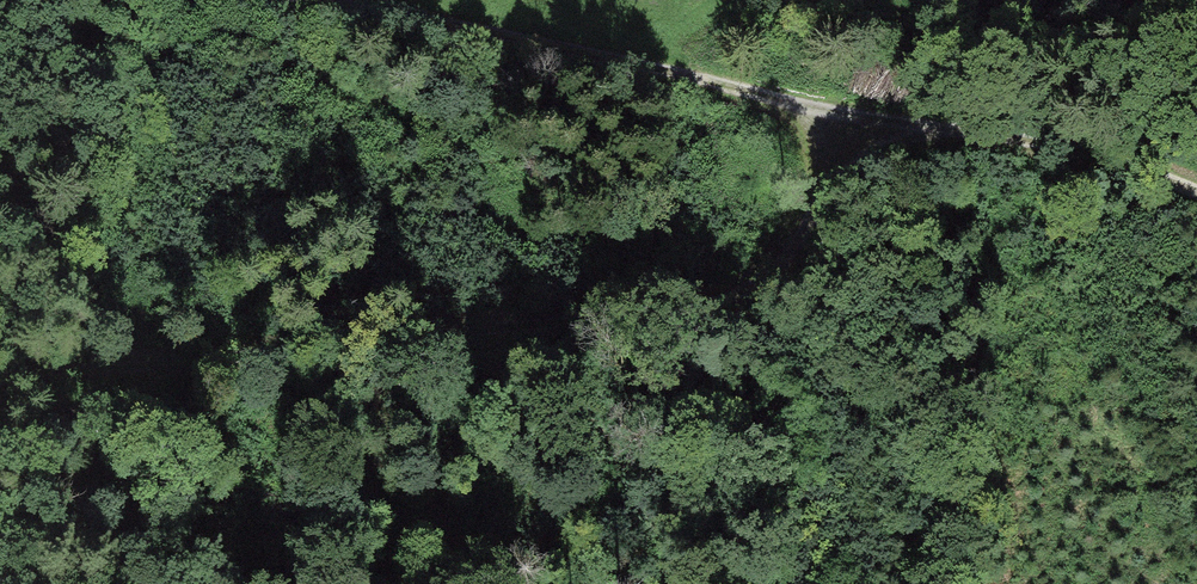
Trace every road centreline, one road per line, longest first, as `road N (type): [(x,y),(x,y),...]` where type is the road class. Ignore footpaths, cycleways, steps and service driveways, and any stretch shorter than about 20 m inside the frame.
road 1 (track): [(0,377),(677,312),(729,298),(773,277),(795,246),(860,109),(1061,140),(1196,187)]
road 2 (track): [(247,0),(860,109)]

